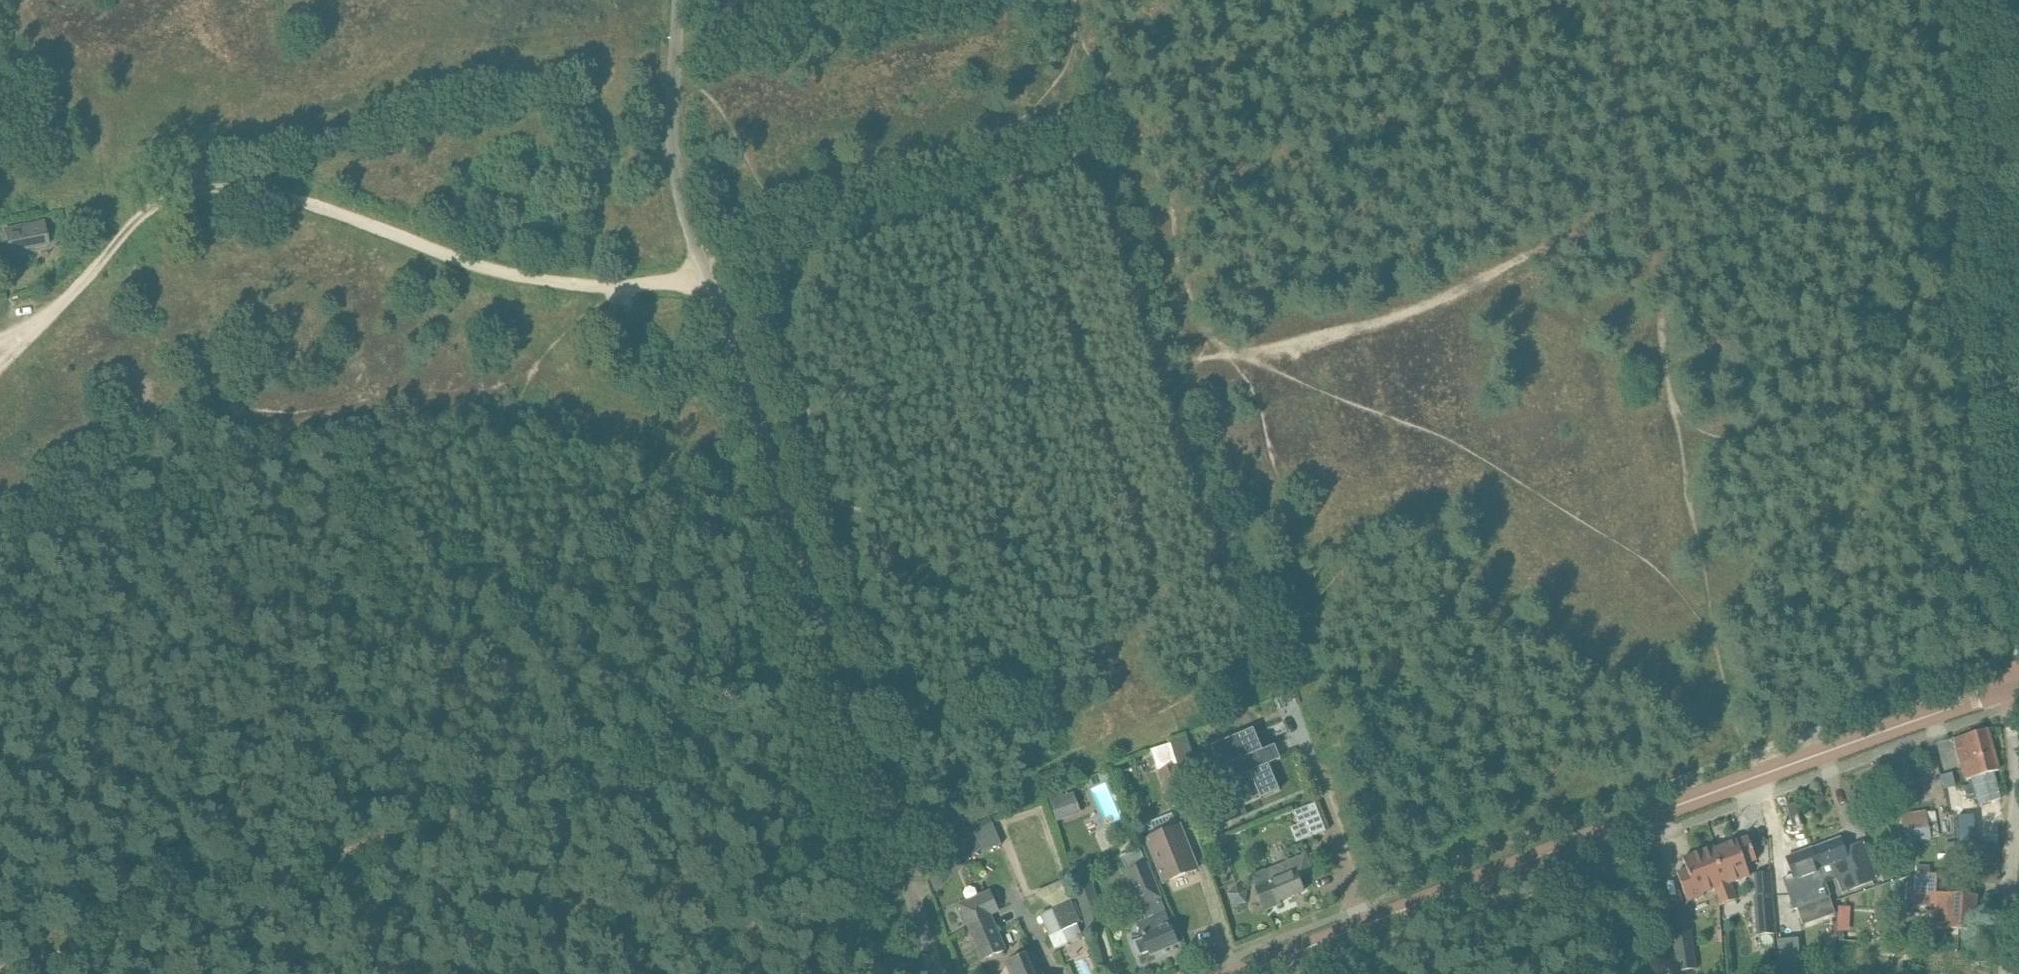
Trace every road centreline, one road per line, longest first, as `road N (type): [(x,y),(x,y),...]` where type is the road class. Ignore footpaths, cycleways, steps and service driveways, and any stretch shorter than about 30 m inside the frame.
road 1 (unclassified): [(938,973),(682,199),(672,125),(676,0)]
road 2 (residential): [(1242,973),(1661,811),(2018,688)]
road 3 (track): [(0,341),(39,317),(103,242),(186,190),(271,191),(530,277),(672,281),(707,273)]
road 4 (unclassified): [(2007,973),(2018,733)]
road 5 (unclassified): [(2018,623),(2014,469)]

